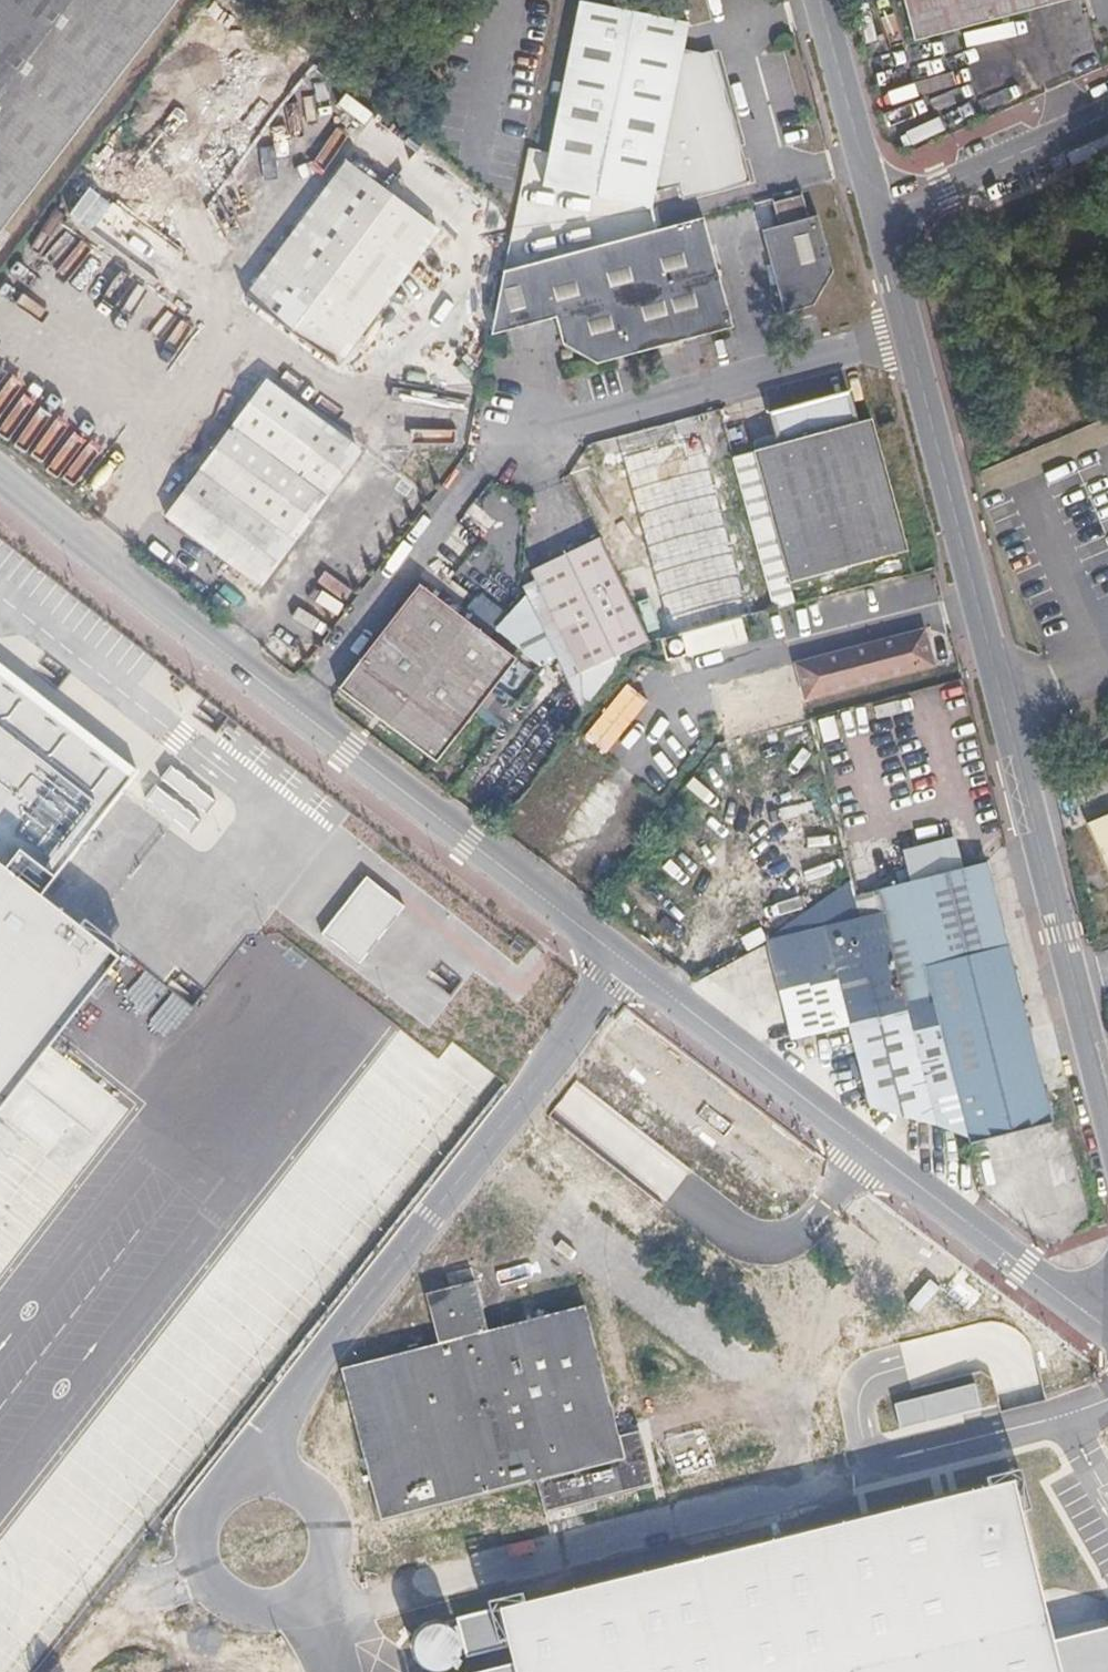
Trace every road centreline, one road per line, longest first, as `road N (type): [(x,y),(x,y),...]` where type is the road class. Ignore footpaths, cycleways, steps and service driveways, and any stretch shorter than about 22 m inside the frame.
road 1 (tertiary): [(1107,1315),(1026,1266),(868,1147),(0,476)]
road 2 (tertiary): [(909,334),(1107,1119)]
road 3 (residential): [(520,435),(909,334)]
road 4 (residential): [(876,209),(1107,113)]
road 5 (tertiary): [(819,0),(876,209)]
road 6 (tertiary): [(876,209),(909,334)]

